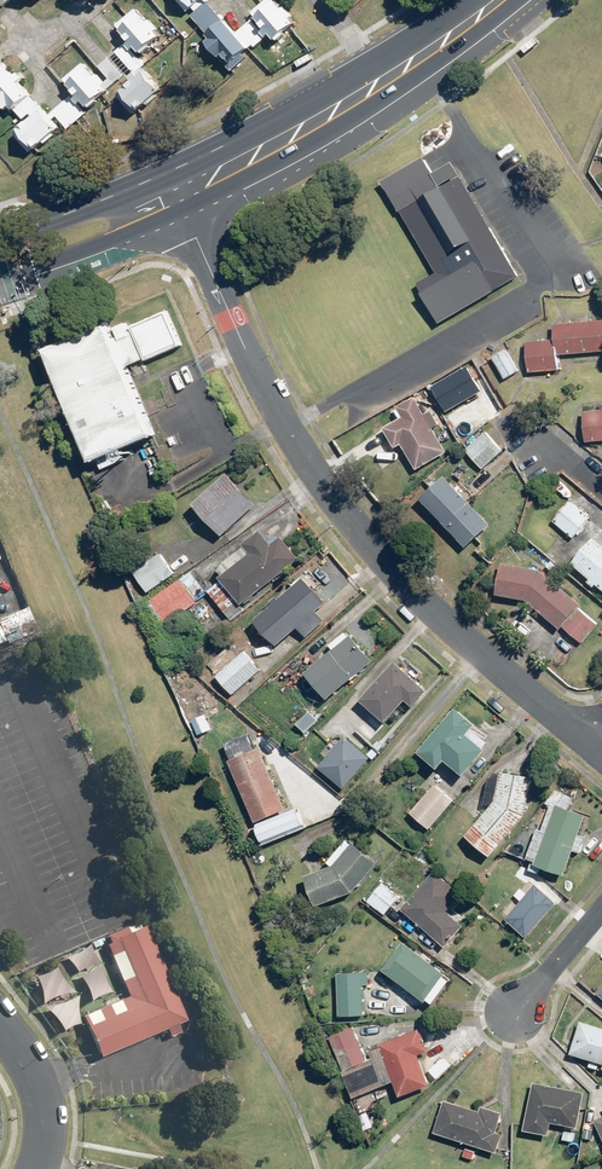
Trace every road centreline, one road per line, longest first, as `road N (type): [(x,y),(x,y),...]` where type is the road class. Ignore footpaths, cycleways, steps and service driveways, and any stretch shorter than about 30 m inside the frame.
road 1 (tertiary): [(591,745),(456,633),(317,469),(262,382),(186,217)]
road 2 (secondary): [(403,96),(186,217)]
road 3 (secondary): [(167,174),(379,65)]
road 4 (secondary): [(186,217),(0,285)]
road 5 (secondary): [(0,240),(167,174)]
road 6 (unclassified): [(0,1025),(39,1082),(40,1168)]
road 7 (secondary): [(521,0),(403,96)]
road 8 (residential): [(511,1014),(601,909)]

